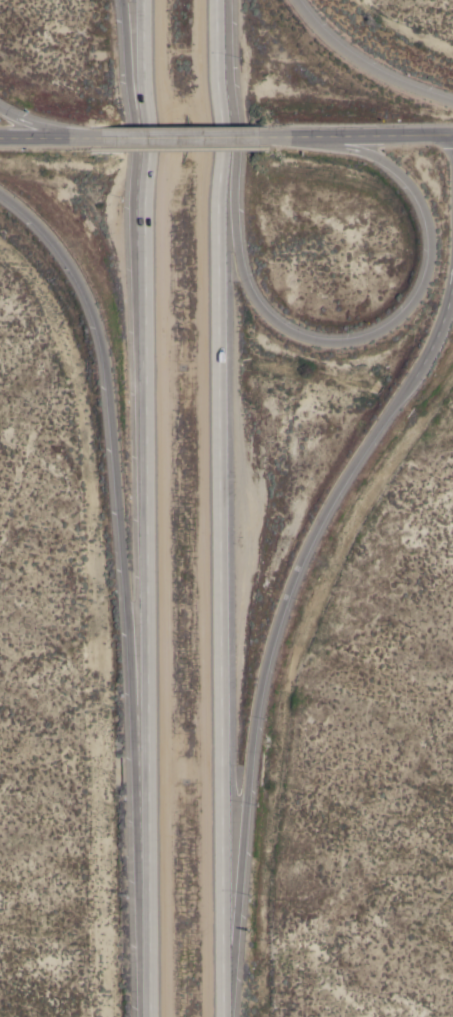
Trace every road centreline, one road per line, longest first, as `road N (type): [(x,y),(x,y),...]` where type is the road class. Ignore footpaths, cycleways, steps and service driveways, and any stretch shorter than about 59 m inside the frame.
road 1 (motorway): [(142,0),(143,1016)]
road 2 (motorway): [(230,1006),(222,0)]
road 3 (motorway): [(230,1006),(263,656),(317,523),(441,320),(452,244)]
road 4 (motorway): [(0,202),(70,269),(102,354),(141,960)]
road 5 (motorway): [(295,134),(389,164),(413,185),(430,219),(427,281),(404,315),(366,339),(309,339),(283,328),(249,291),(222,15)]
road 6 (motorway): [(120,0),(133,225),(142,260)]
road 7 (tertiary): [(452,133),(254,135)]
road 8 (motorway): [(452,98),(384,82),(312,26),(297,0)]
road 9 (tertiary): [(254,135),(96,137)]

